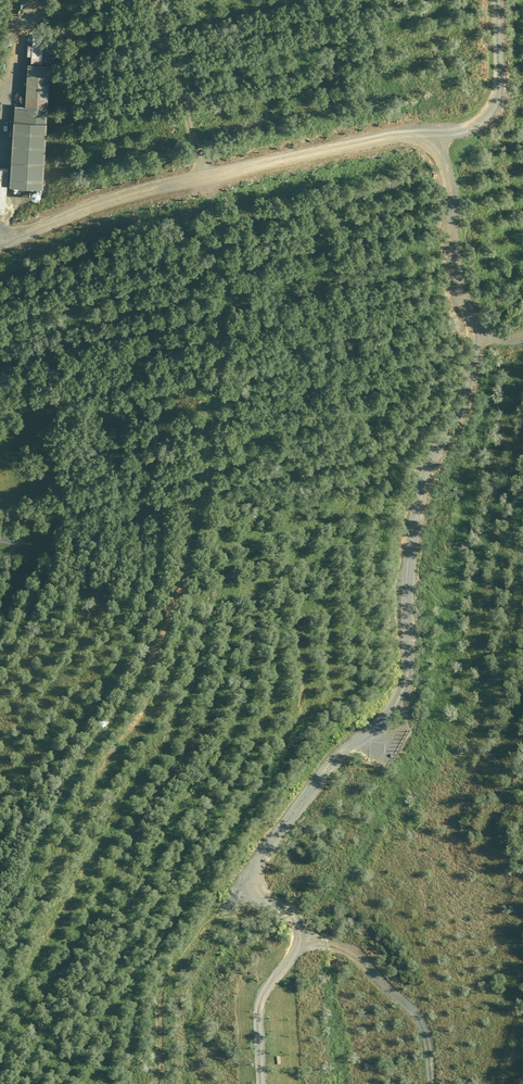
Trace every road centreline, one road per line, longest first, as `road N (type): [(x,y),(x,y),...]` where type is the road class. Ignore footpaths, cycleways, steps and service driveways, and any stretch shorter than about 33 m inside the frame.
road 1 (track): [(478,330),(468,390),(437,440),(415,505),(401,682),(388,715),(259,845),(248,880),(252,897),(292,920),(298,936),(371,972),(436,1047),(437,1083)]
road 2 (track): [(47,838),(136,687),(206,534),(228,278),(167,43),(148,0)]
road 3 (track): [(0,243),(137,194),(425,141),(442,173),(463,311),(478,330),(497,337),(522,331)]
road 4 (track): [(425,141),(464,129),(496,99),(497,0)]
road 5 (track): [(255,1083),(253,1003),(278,961)]

